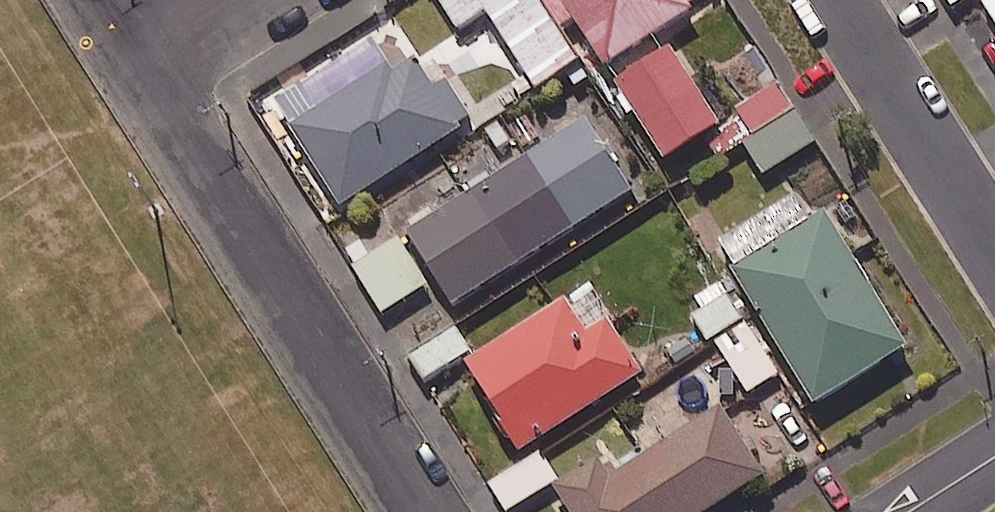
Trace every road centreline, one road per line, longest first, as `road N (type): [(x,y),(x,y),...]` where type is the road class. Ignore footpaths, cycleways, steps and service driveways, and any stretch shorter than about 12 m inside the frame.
road 1 (residential): [(427,511),(139,60)]
road 2 (residential): [(994,247),(838,0)]

